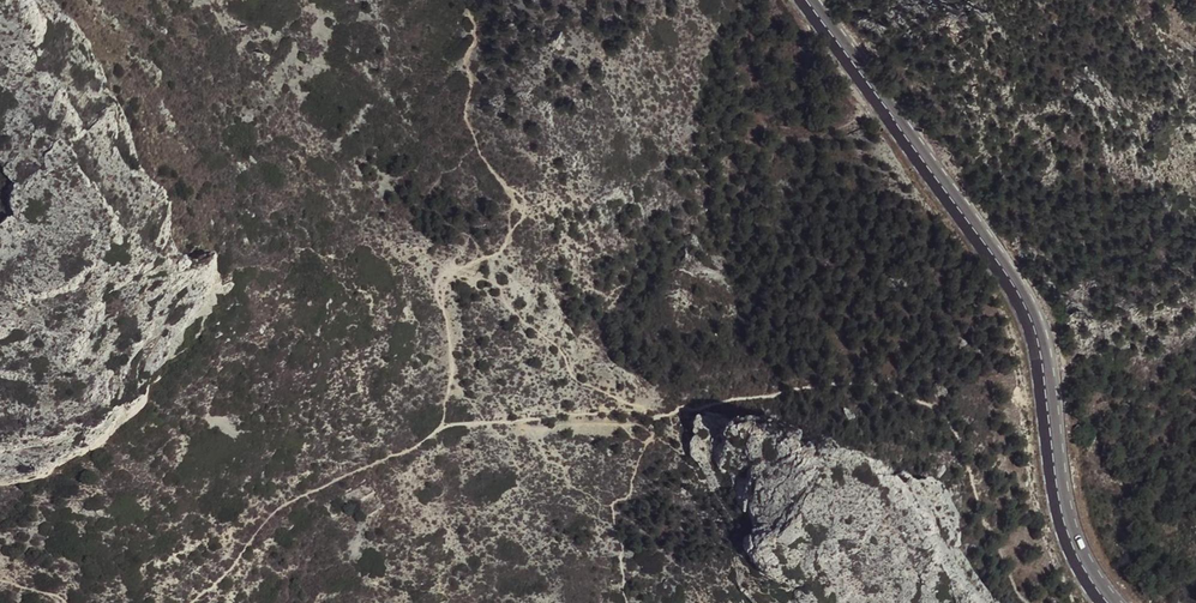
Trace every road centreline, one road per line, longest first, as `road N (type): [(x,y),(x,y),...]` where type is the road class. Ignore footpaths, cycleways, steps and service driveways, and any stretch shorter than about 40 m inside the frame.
road 1 (tertiary): [(807,0),(1021,296),(1040,349),(1059,506),(1084,569),(1110,602)]

